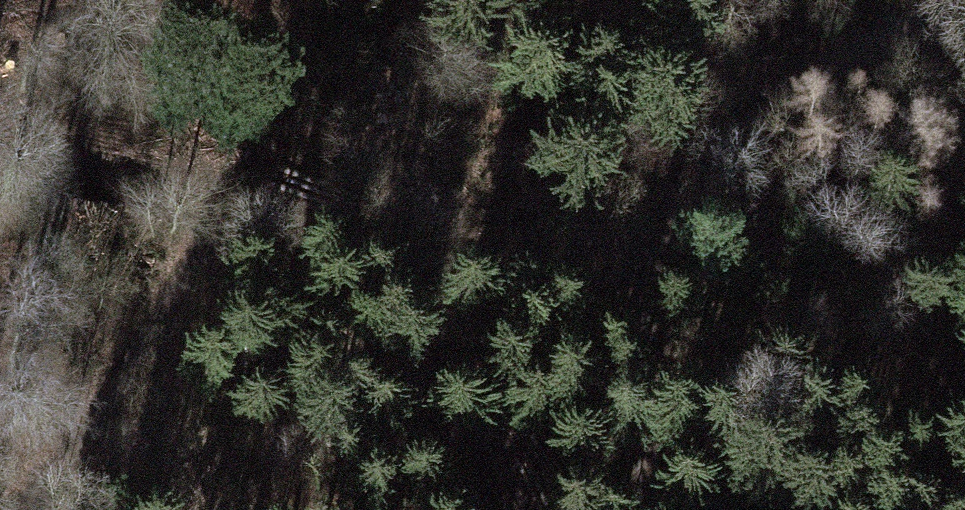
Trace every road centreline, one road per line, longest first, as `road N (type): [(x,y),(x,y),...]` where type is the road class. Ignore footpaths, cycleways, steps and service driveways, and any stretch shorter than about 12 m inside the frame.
road 1 (track): [(964,11),(862,50),(765,109),(628,296)]
road 2 (track): [(383,277),(503,509)]
road 3 (track): [(0,168),(146,178),(230,203)]
road 4 (track): [(628,296),(647,413),(635,509)]
road 5 (track): [(230,203),(383,277)]

